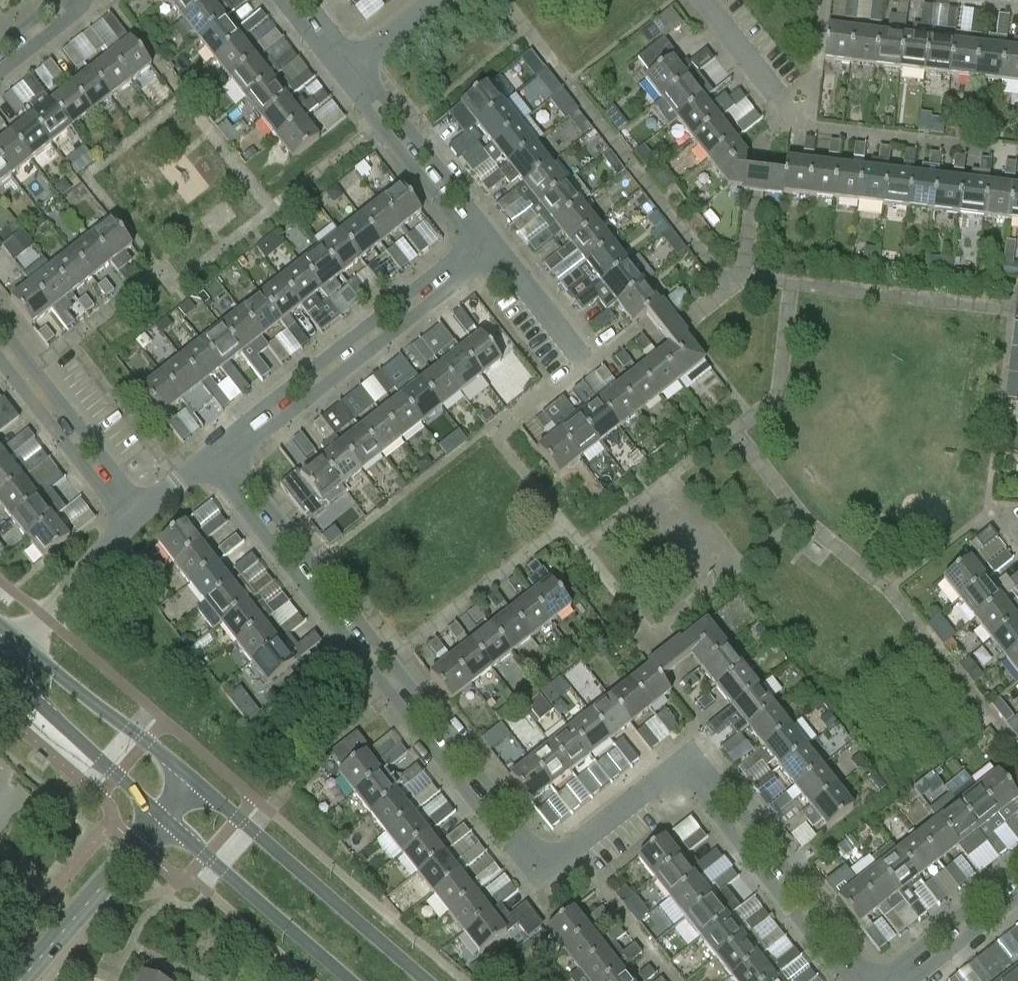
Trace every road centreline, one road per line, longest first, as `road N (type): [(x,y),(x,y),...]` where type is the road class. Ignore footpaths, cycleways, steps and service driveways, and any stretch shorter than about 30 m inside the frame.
road 1 (residential): [(240,482),(244,509),(506,846),(536,851)]
road 2 (residential): [(536,851),(315,563),(260,495),(240,482)]
road 3 (residential): [(864,980),(706,782),(681,773),(574,849),(536,851)]
road 4 (tertiary): [(424,980),(193,783)]
road 5 (residential): [(466,263),(441,268),(248,421),(238,442)]
road 6 (residential): [(238,442),(260,437),(382,343),(456,284),(466,263)]
road 7 (tertiary): [(165,816),(354,980)]
road 8 (residential): [(488,247),(351,69)]
road 9 (tertiary): [(0,669),(165,816)]
road 10 (tertiary): [(193,783),(20,648)]
road 11 (residential): [(128,501),(122,481),(0,325)]
road 12 (tertiary): [(23,980),(165,816)]
road 13 (residential): [(0,361),(105,493),(128,501)]
road 14 (residential): [(20,648),(141,514)]
road 15 (residential): [(1017,871),(902,961),(894,979)]
road 16 (residential): [(588,367),(488,247)]
road 17 (residential): [(894,979),(920,976),(1017,899)]
road 18 (residential): [(703,0),(775,97)]

